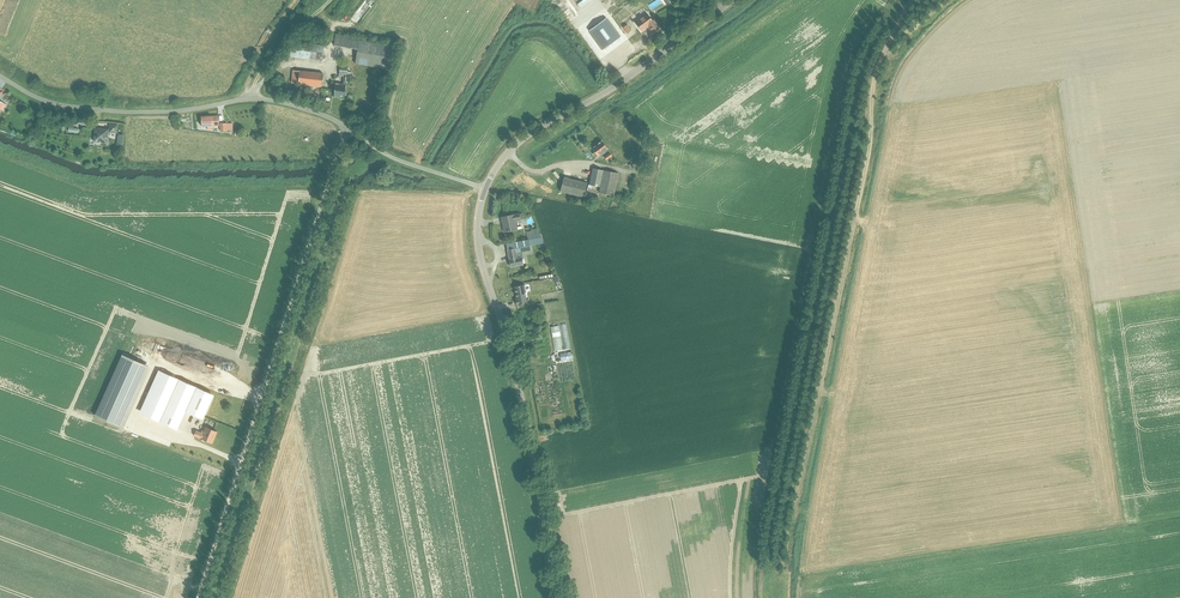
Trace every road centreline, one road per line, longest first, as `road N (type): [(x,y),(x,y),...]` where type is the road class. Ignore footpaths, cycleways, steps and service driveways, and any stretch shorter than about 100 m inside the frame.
road 1 (unclassified): [(199,597),(349,129)]
road 2 (tertiary): [(485,189),(477,239),(514,362),(559,597)]
road 3 (unclassified): [(349,129),(253,97),(167,113),(78,108),(0,77)]
road 4 (tertiary): [(485,189),(520,140),(613,88),(732,0)]
road 5 (unclassified): [(485,189),(421,168),(349,129)]
road 6 (track): [(328,0),(279,45),(253,97)]

